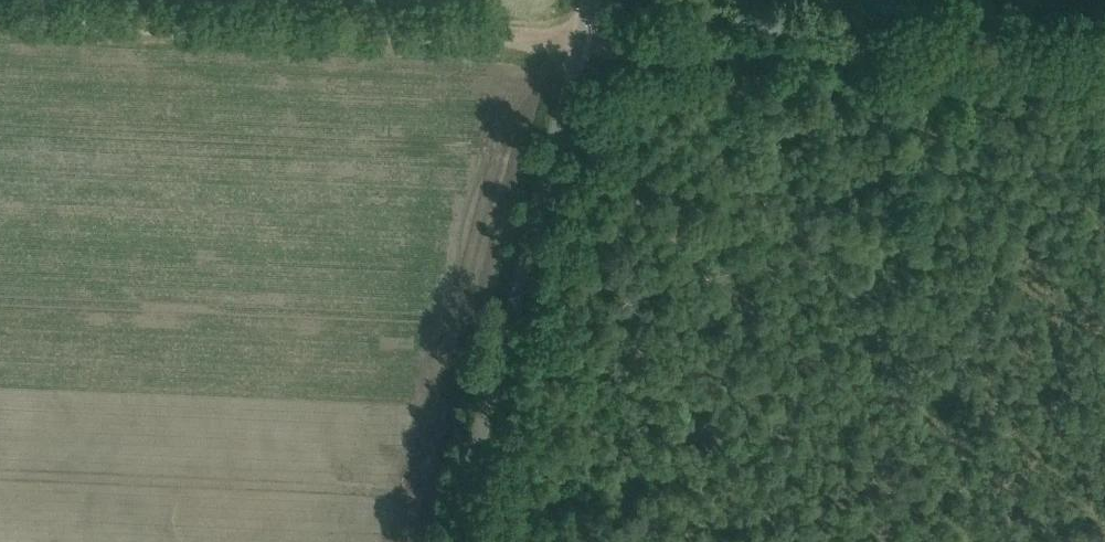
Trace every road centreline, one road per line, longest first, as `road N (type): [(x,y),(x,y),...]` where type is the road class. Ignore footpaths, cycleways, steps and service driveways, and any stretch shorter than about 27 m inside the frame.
road 1 (track): [(1104,59),(0,20)]
road 2 (unclassified): [(453,541),(593,0)]

